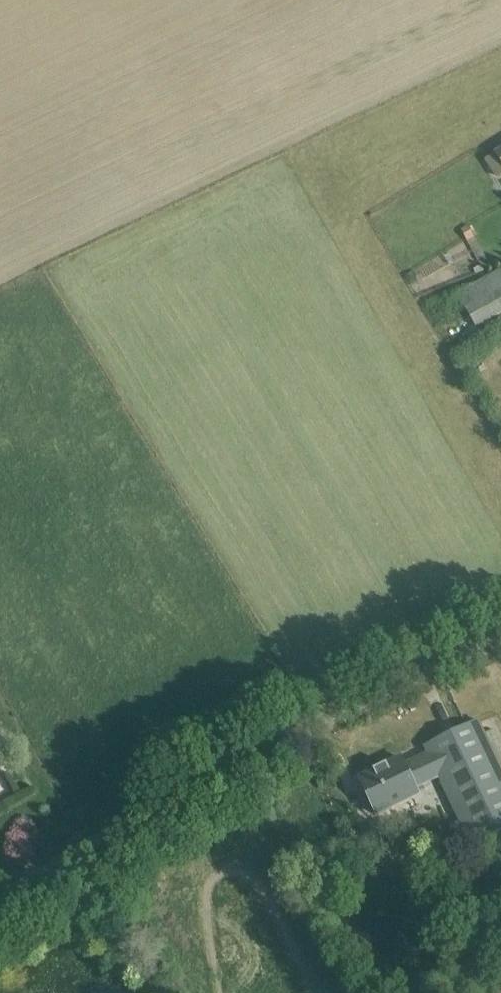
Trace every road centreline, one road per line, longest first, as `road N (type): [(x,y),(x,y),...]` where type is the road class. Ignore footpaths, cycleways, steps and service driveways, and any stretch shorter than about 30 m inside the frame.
road 1 (tertiary): [(0,902),(311,722),(500,633)]

